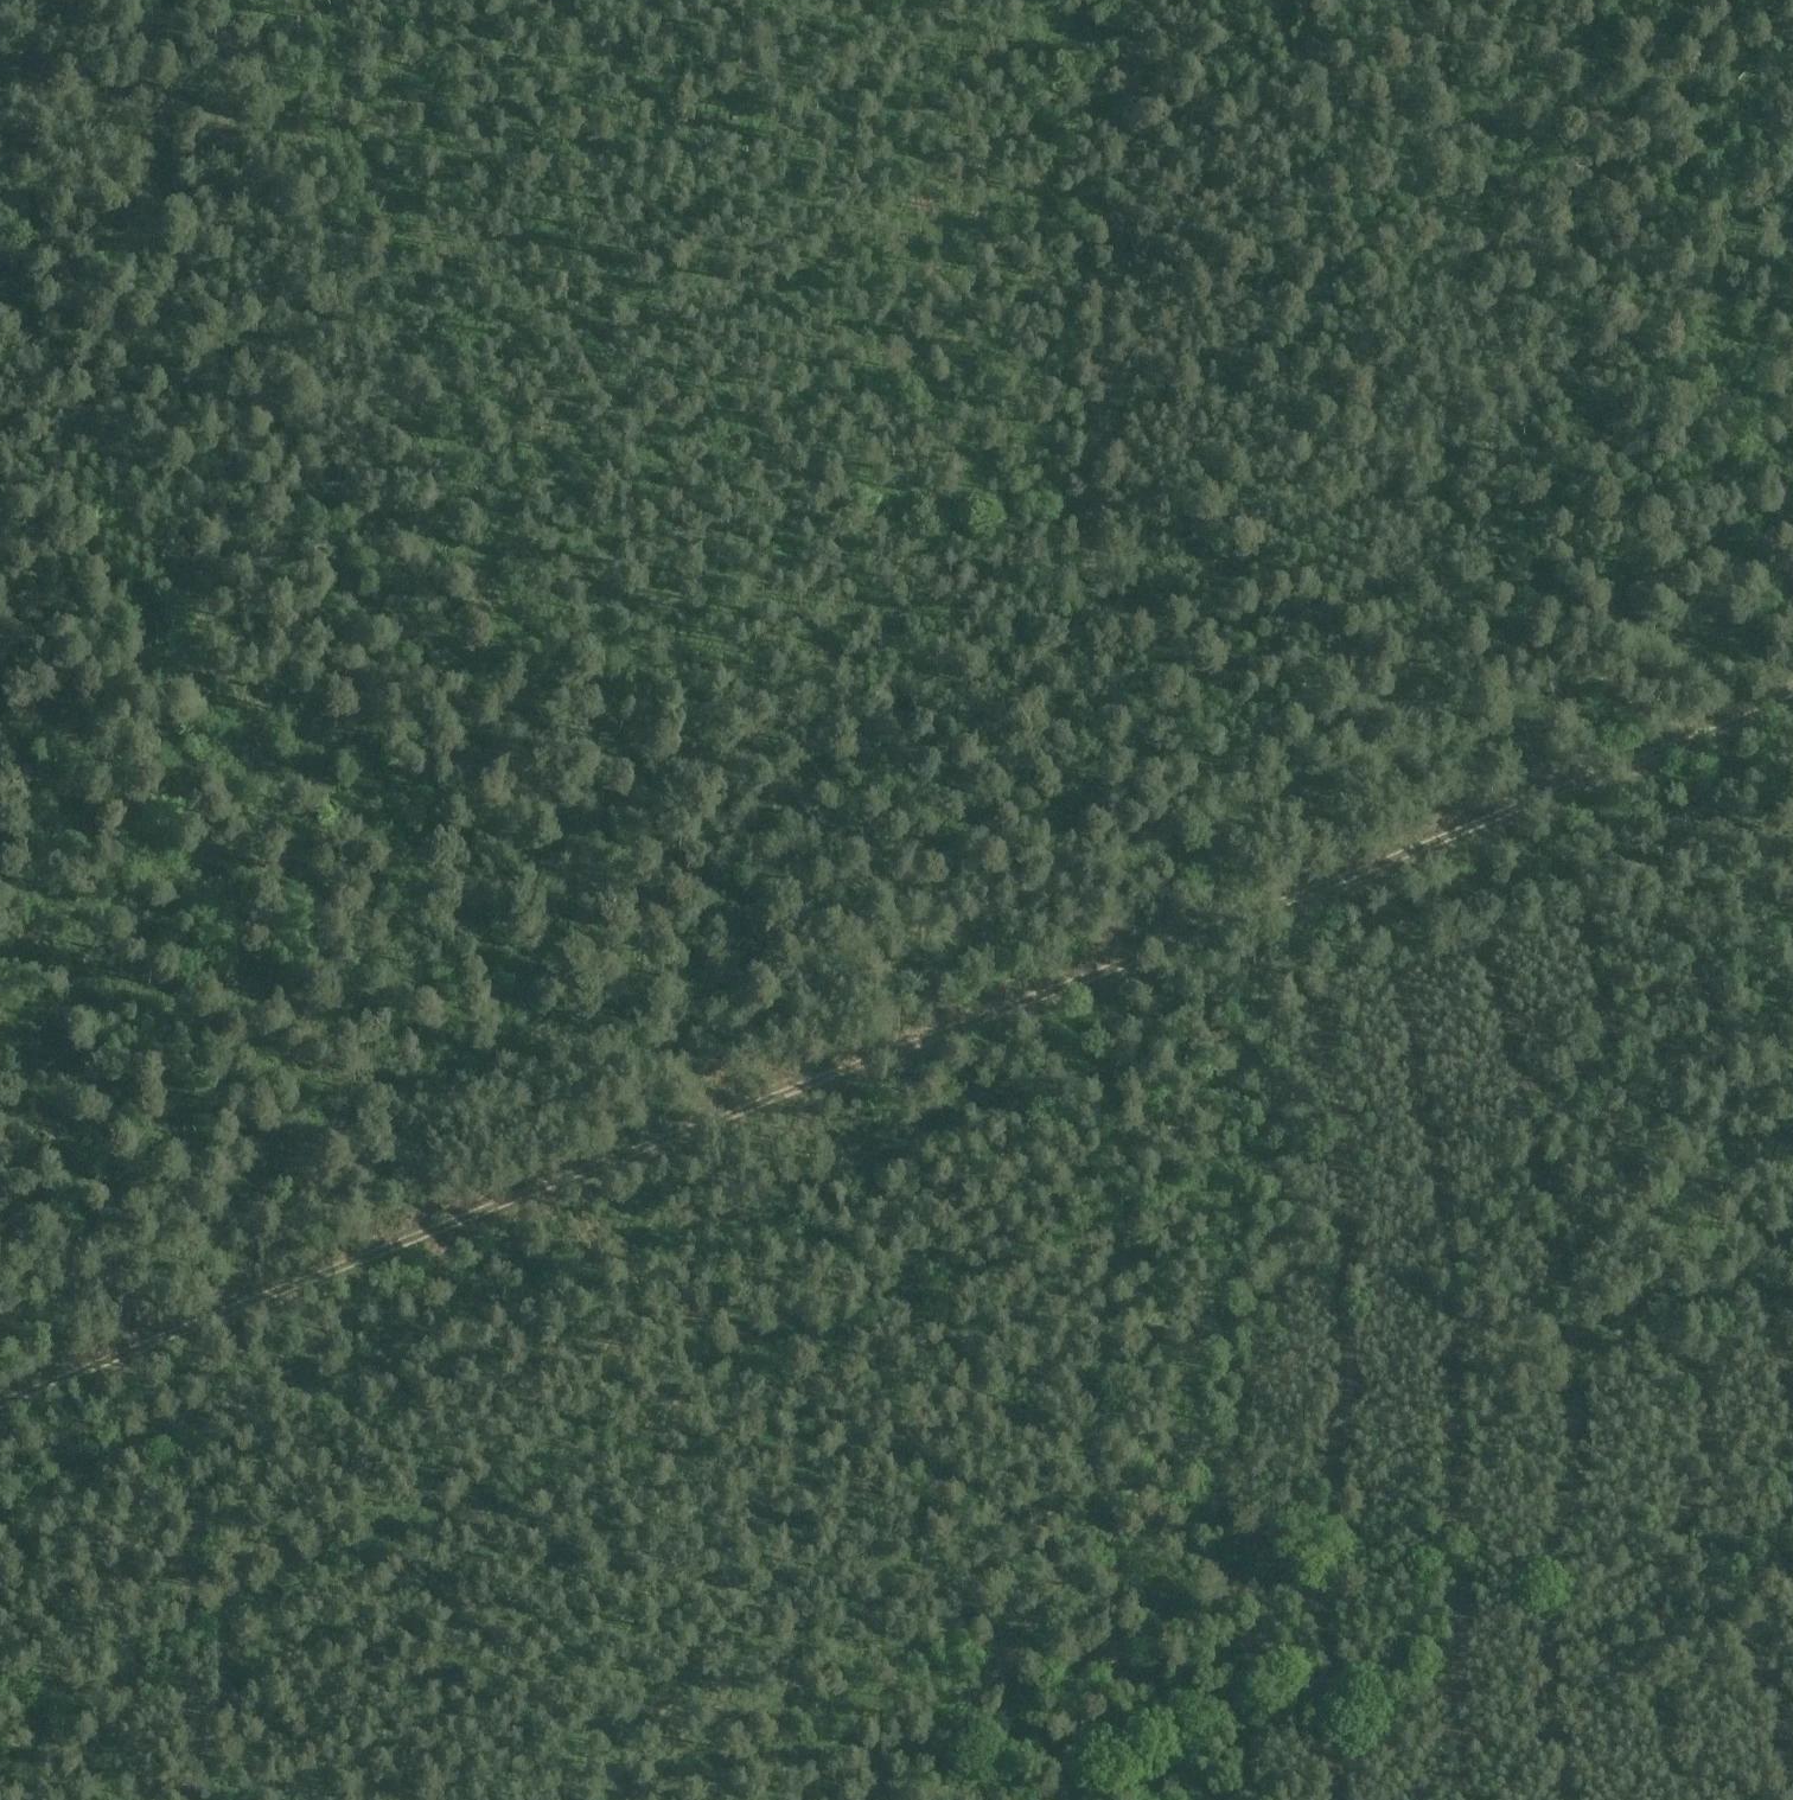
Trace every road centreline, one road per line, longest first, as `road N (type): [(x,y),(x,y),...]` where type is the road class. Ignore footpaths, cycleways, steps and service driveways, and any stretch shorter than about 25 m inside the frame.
road 1 (track): [(0,1403),(1792,698)]

